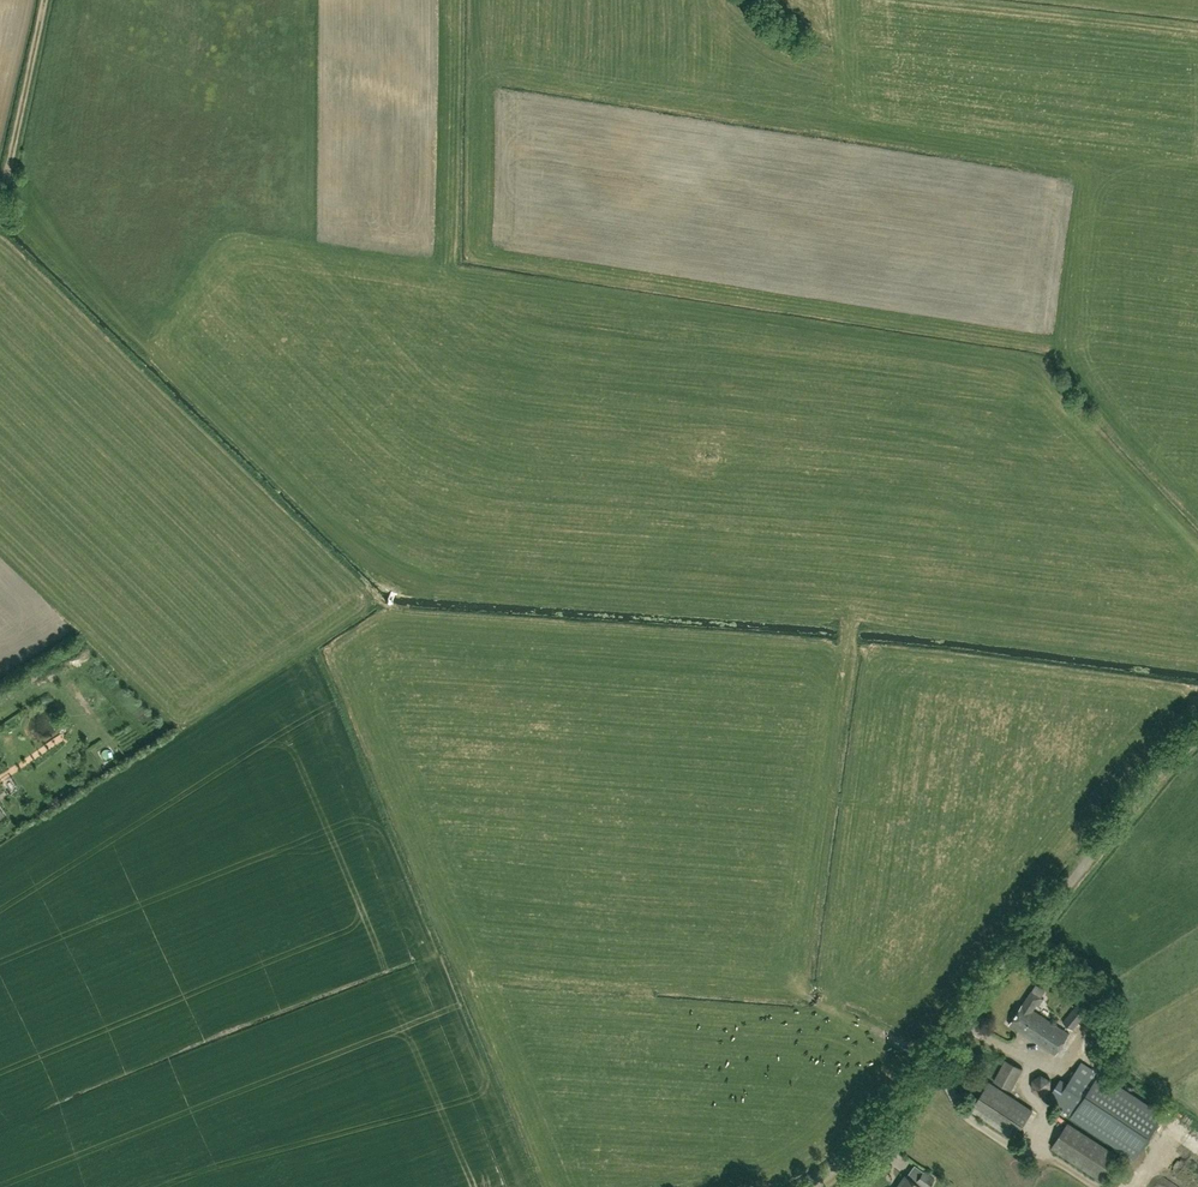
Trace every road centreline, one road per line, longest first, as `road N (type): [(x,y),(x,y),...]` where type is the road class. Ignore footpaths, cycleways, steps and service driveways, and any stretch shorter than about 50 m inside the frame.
road 1 (unclassified): [(814,1186),(867,1143),(1197,735)]
road 2 (track): [(45,0),(0,207)]

